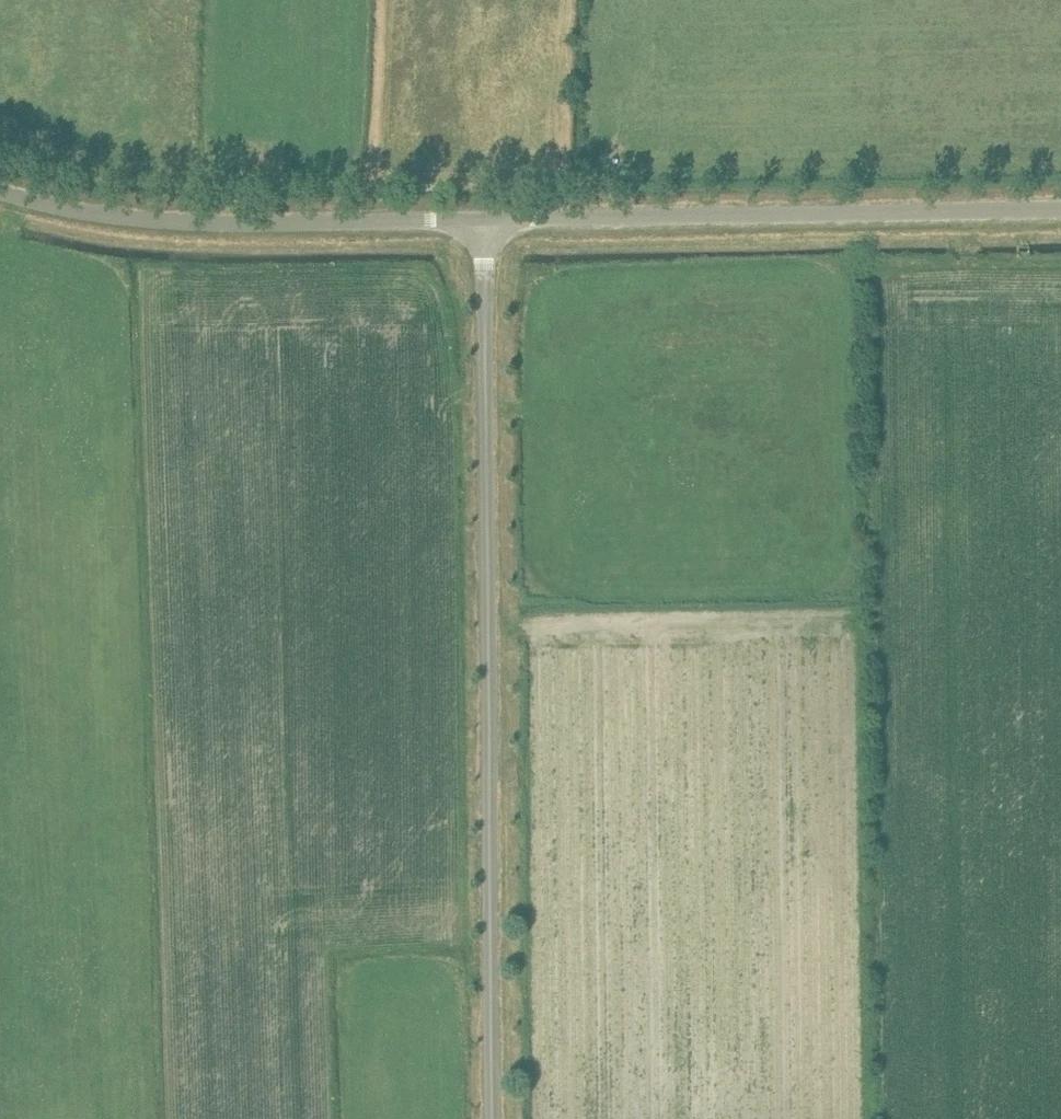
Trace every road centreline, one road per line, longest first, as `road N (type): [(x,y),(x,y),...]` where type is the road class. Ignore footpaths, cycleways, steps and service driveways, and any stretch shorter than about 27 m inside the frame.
road 1 (unclassified): [(493,1118),(484,218)]
road 2 (unclassified): [(1060,208),(484,218)]
road 3 (unclassified): [(484,218),(150,218),(0,189)]

